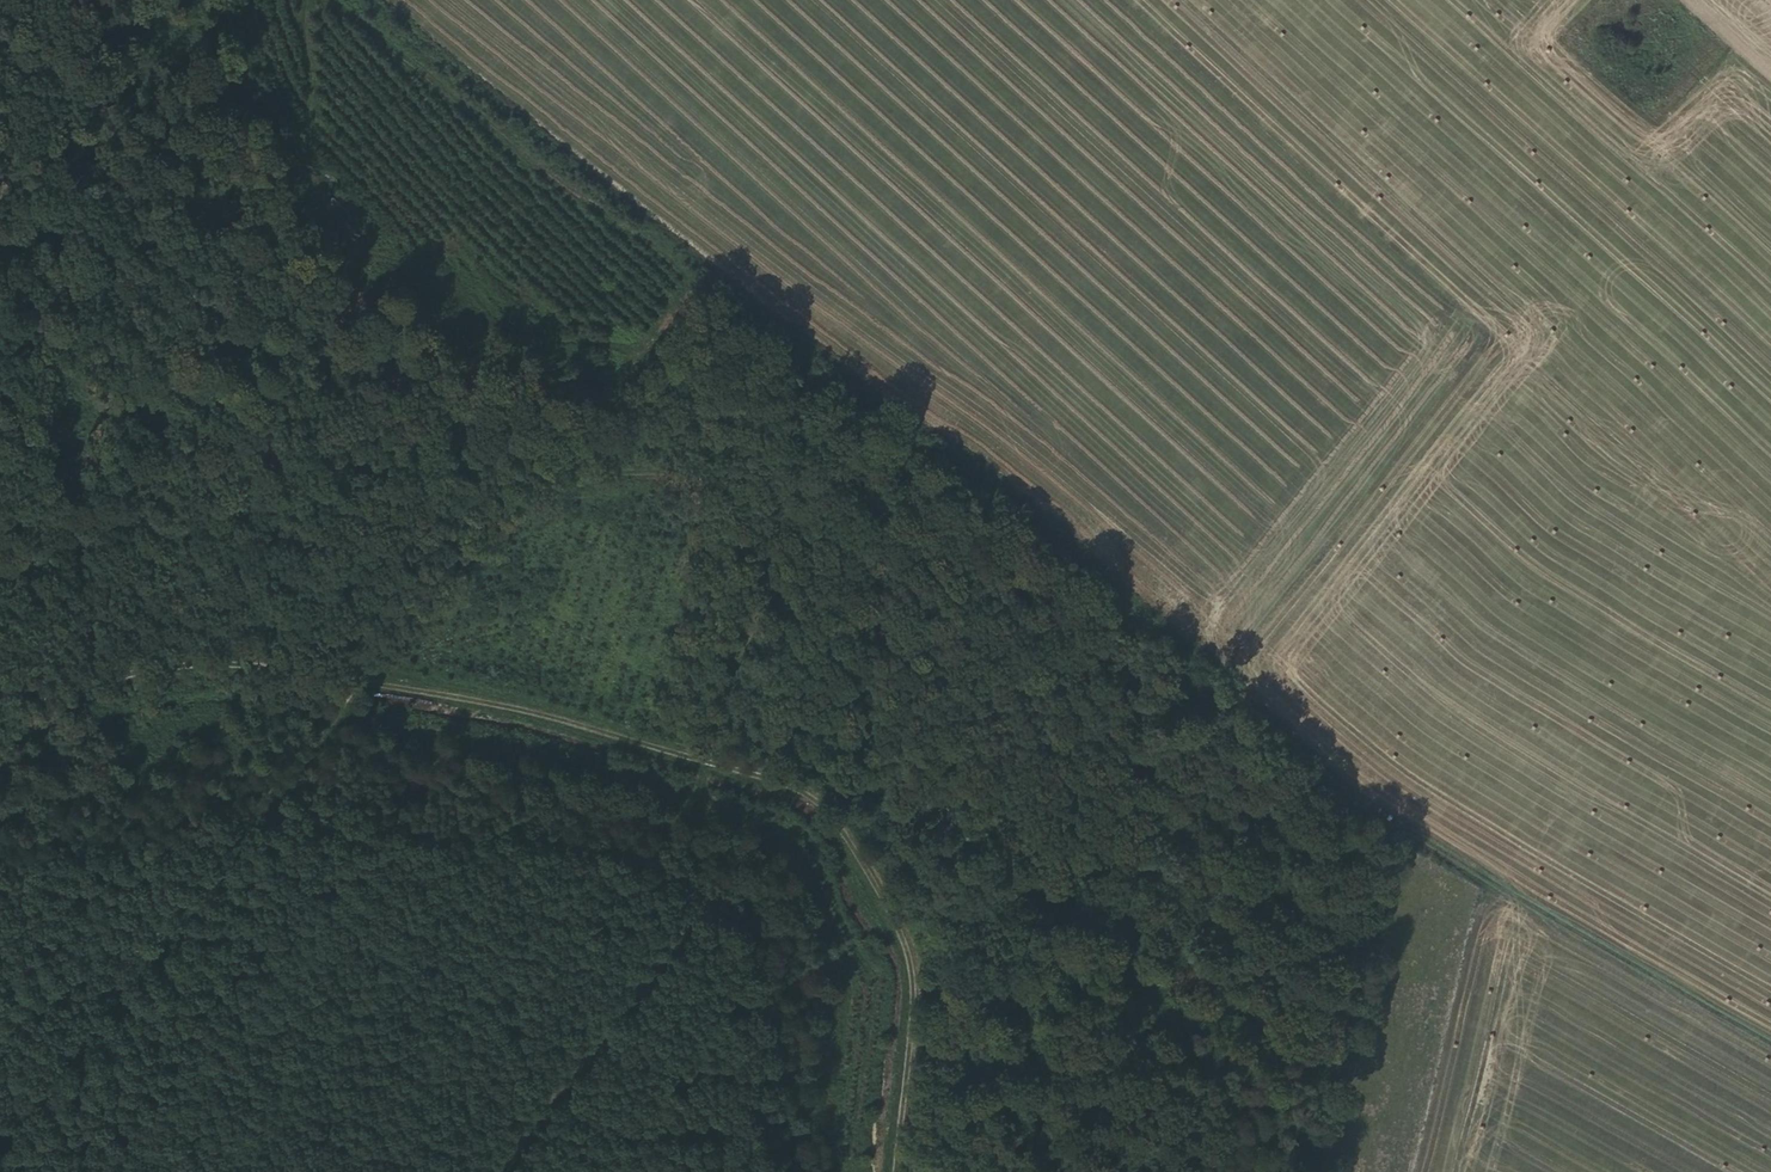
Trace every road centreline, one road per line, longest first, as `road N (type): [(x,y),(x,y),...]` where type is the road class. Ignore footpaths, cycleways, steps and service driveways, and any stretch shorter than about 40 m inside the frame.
road 1 (track): [(1770,1043),(1375,812),(333,0)]
road 2 (track): [(0,702),(147,664),(251,662),(424,690),(765,817),(825,863),(868,923),(875,1012),(861,1171)]

